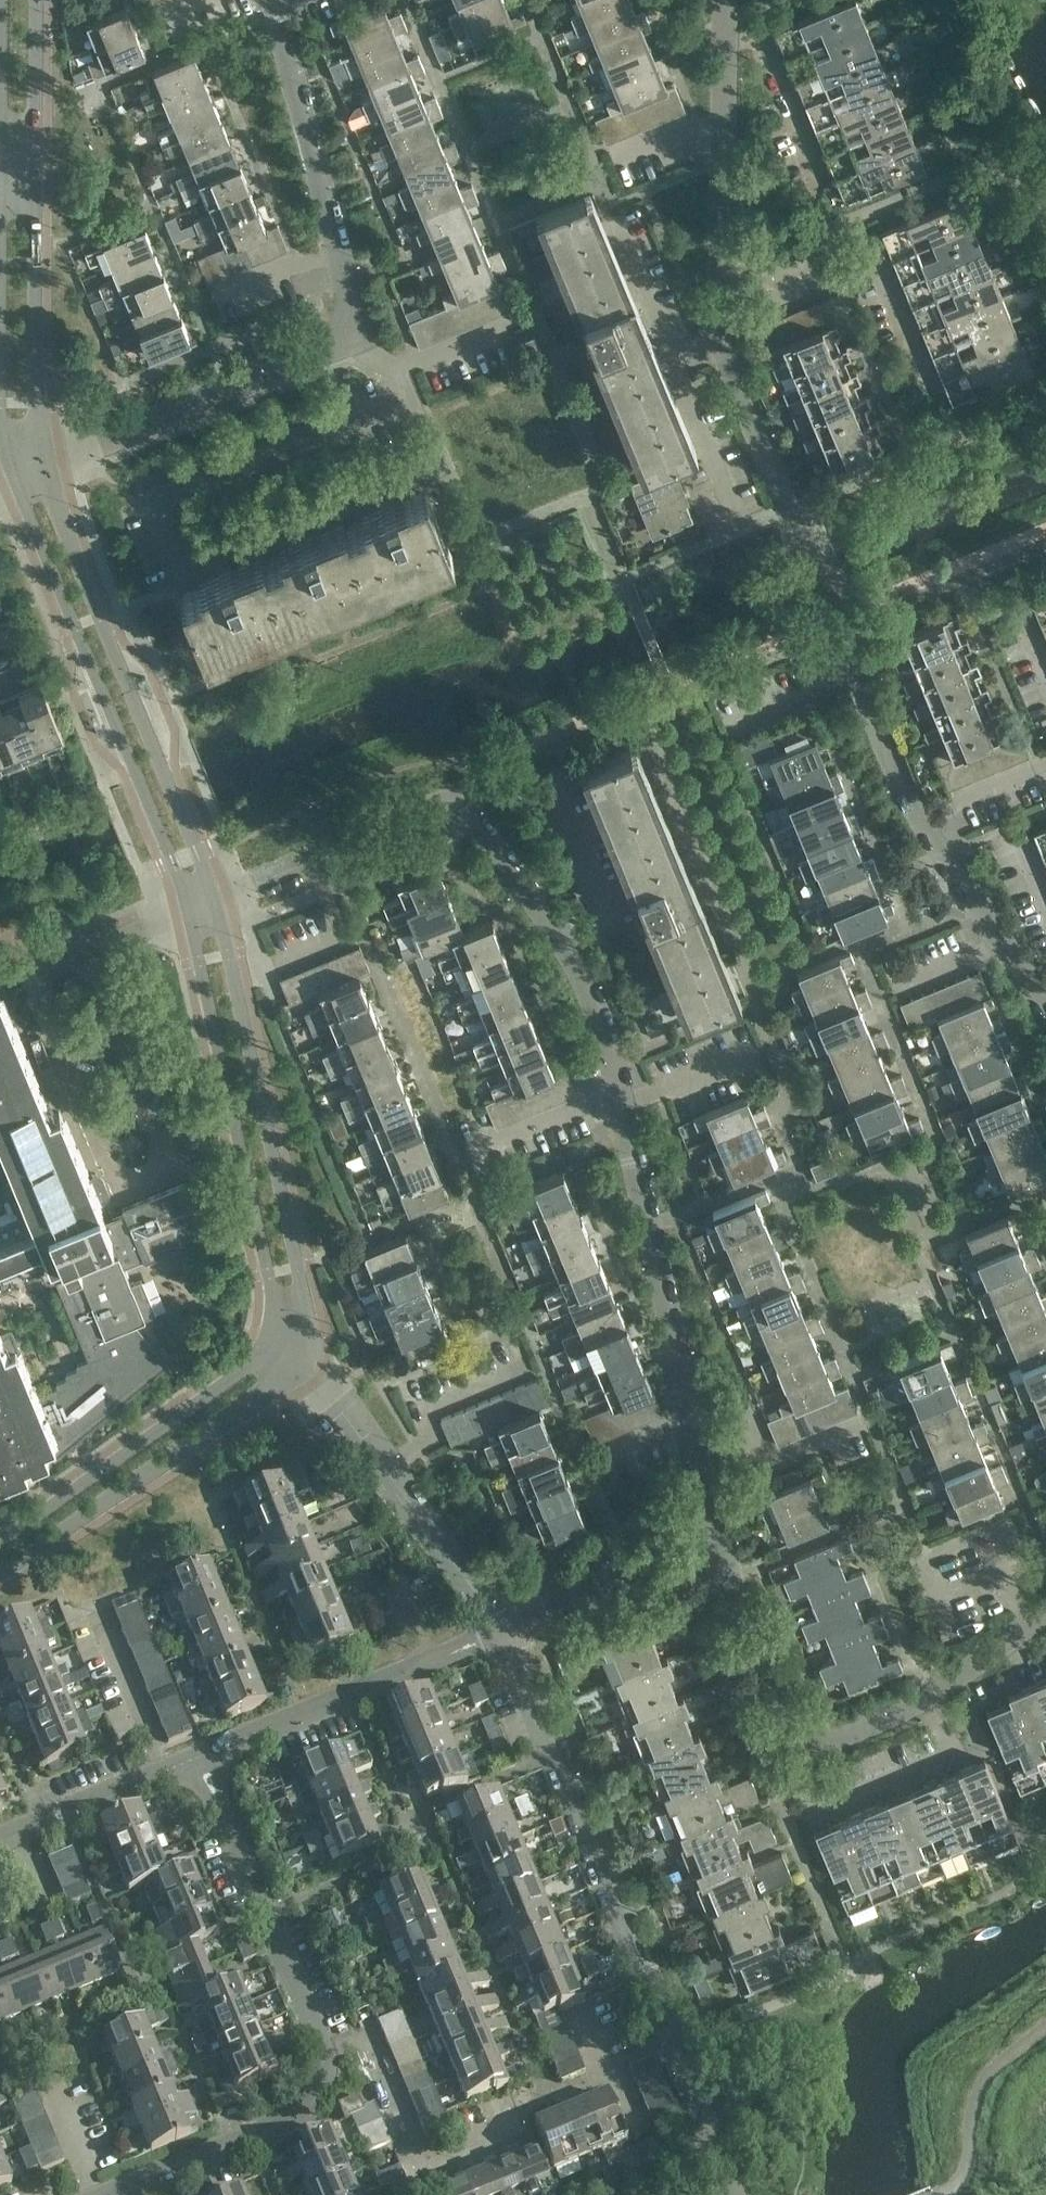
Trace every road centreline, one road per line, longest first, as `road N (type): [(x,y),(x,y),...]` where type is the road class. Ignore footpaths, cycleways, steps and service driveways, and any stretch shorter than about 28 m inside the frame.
road 1 (unclassified): [(719,1546),(613,1056),(567,945),(462,799),(311,861)]
road 2 (unclassified): [(274,0),(355,317),(349,340),(42,470)]
road 3 (unclassified): [(819,591),(708,326),(724,0)]
road 4 (unclassified): [(733,2194),(509,1628)]
road 5 (residential): [(719,1546),(756,1709),(777,1734),(815,1749),(925,1701),(1045,1607)]
road 6 (residential): [(1045,1001),(920,818),(819,591)]
road 7 (tertiary): [(304,1357),(293,1237),(215,901)]
road 8 (tertiary): [(215,901),(42,470)]
road 9 (tertiary): [(15,484),(192,909)]
road 10 (tertiary): [(192,909),(259,1221),(272,1341)]
road 11 (tertiary): [(0,1574),(268,1395),(304,1357)]
road 12 (unclassified): [(509,1628),(304,1357)]
road 13 (tertiary): [(272,1341),(261,1358),(0,1542)]
road 14 (unclassified): [(203,1757),(509,1628)]
road 15 (unclassified): [(325,2055),(203,1757)]
road 16 (tertiary): [(2,197),(0,402),(15,484)]
road 17 (tertiary): [(42,470),(37,197)]
road 18 (residential): [(515,2129),(420,2167),(375,2057),(325,2055)]
road 19 (unclassified): [(124,2191),(279,2125),(325,2055)]
road 20 (unclassified): [(509,1628),(719,1546)]
road 21 (tertiary): [(37,197),(38,0)]
road 22 (tertiary): [(3,0),(2,197)]
road 23 (unclassified): [(0,1839),(165,1771)]
road 24 (unclassified): [(165,1771),(101,1618)]
road 25 (residential): [(96,2194),(38,2050)]

